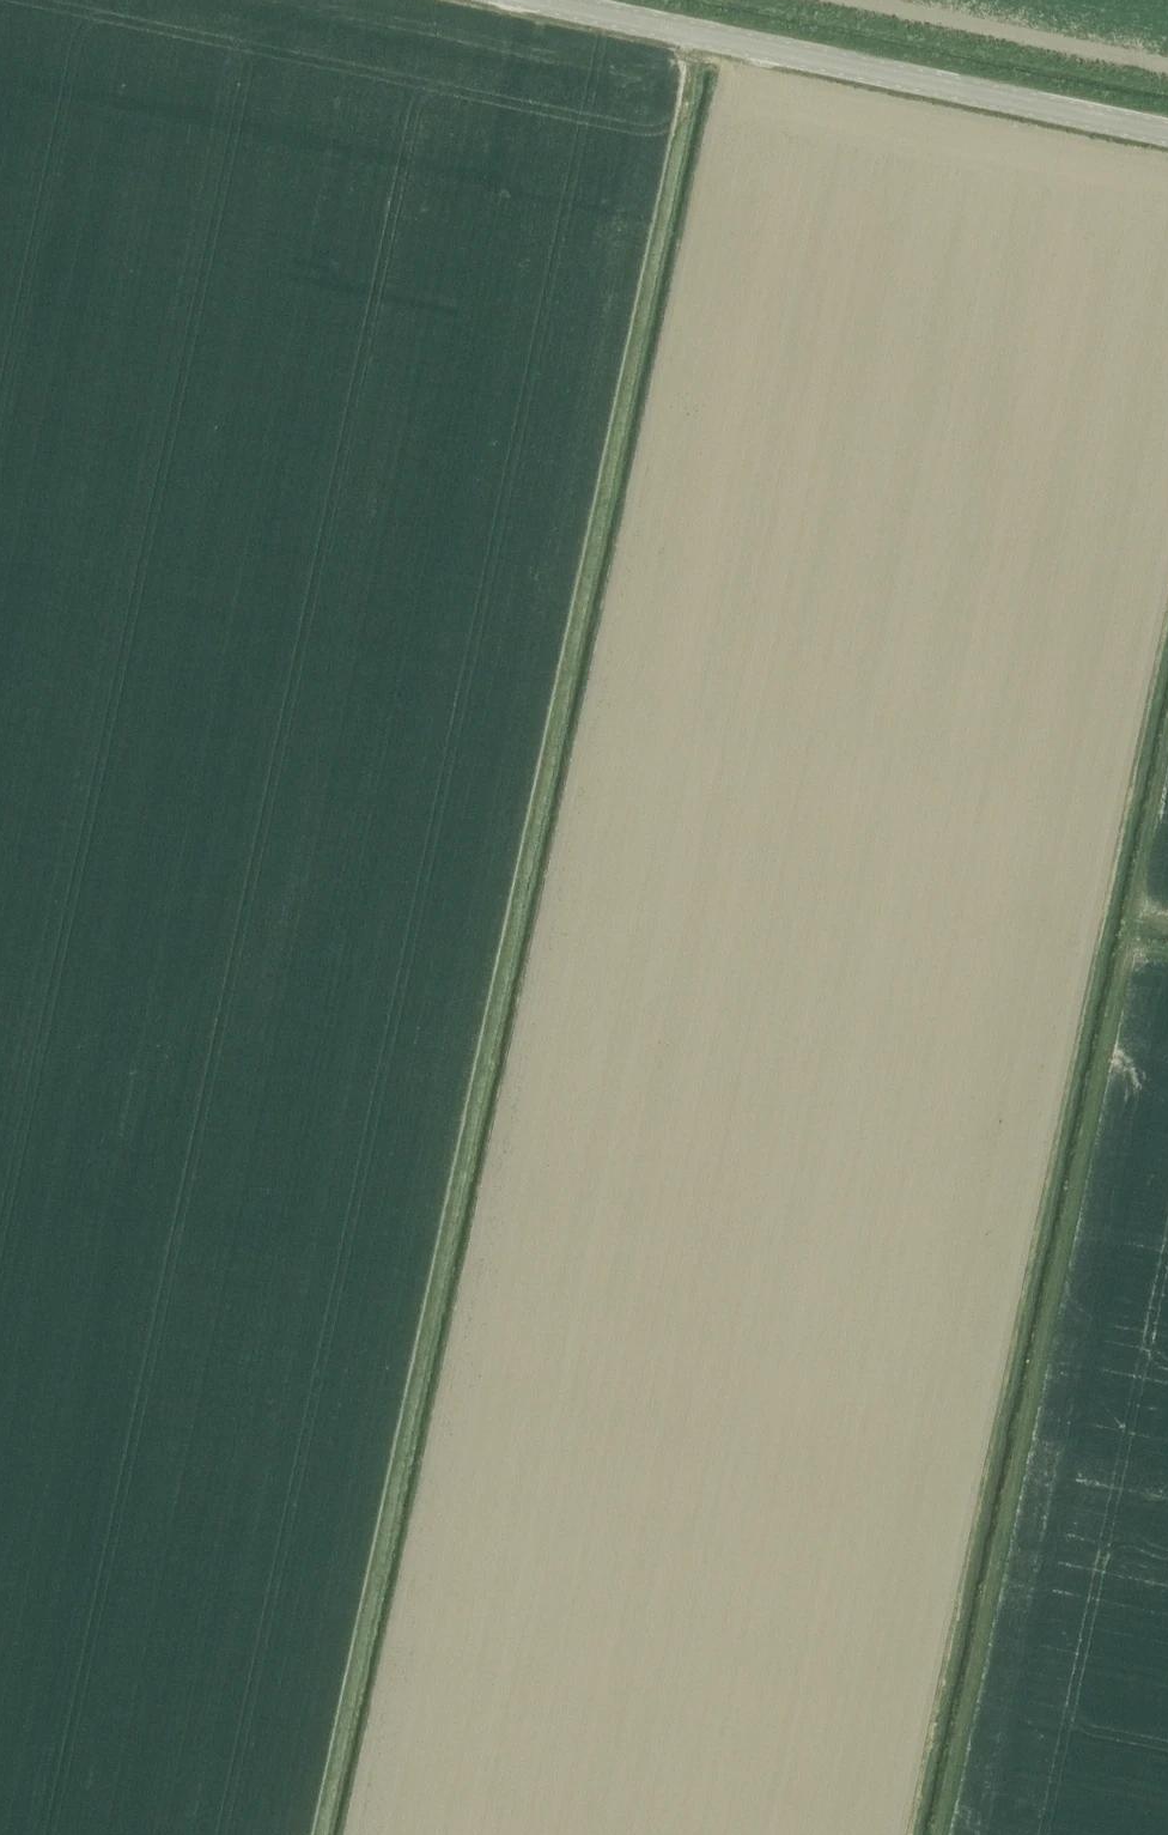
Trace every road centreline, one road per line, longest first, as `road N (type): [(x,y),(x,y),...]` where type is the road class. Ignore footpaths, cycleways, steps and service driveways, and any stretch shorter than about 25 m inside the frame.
road 1 (unclassified): [(1167,134),(534,0)]

